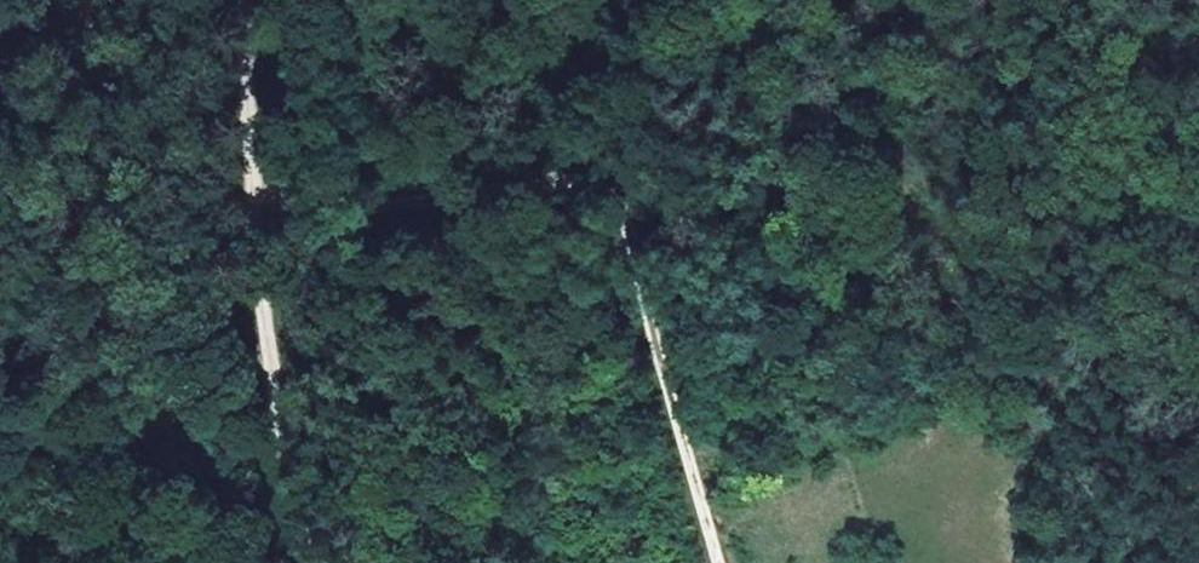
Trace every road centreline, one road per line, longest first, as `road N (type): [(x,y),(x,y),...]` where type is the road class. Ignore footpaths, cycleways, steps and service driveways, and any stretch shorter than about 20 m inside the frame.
road 1 (track): [(722,562),(627,197),(610,172),(258,228)]
road 2 (track): [(258,228),(269,354),(320,540)]
road 3 (track): [(247,0),(258,228)]
road 4 (track): [(876,562),(834,428)]

